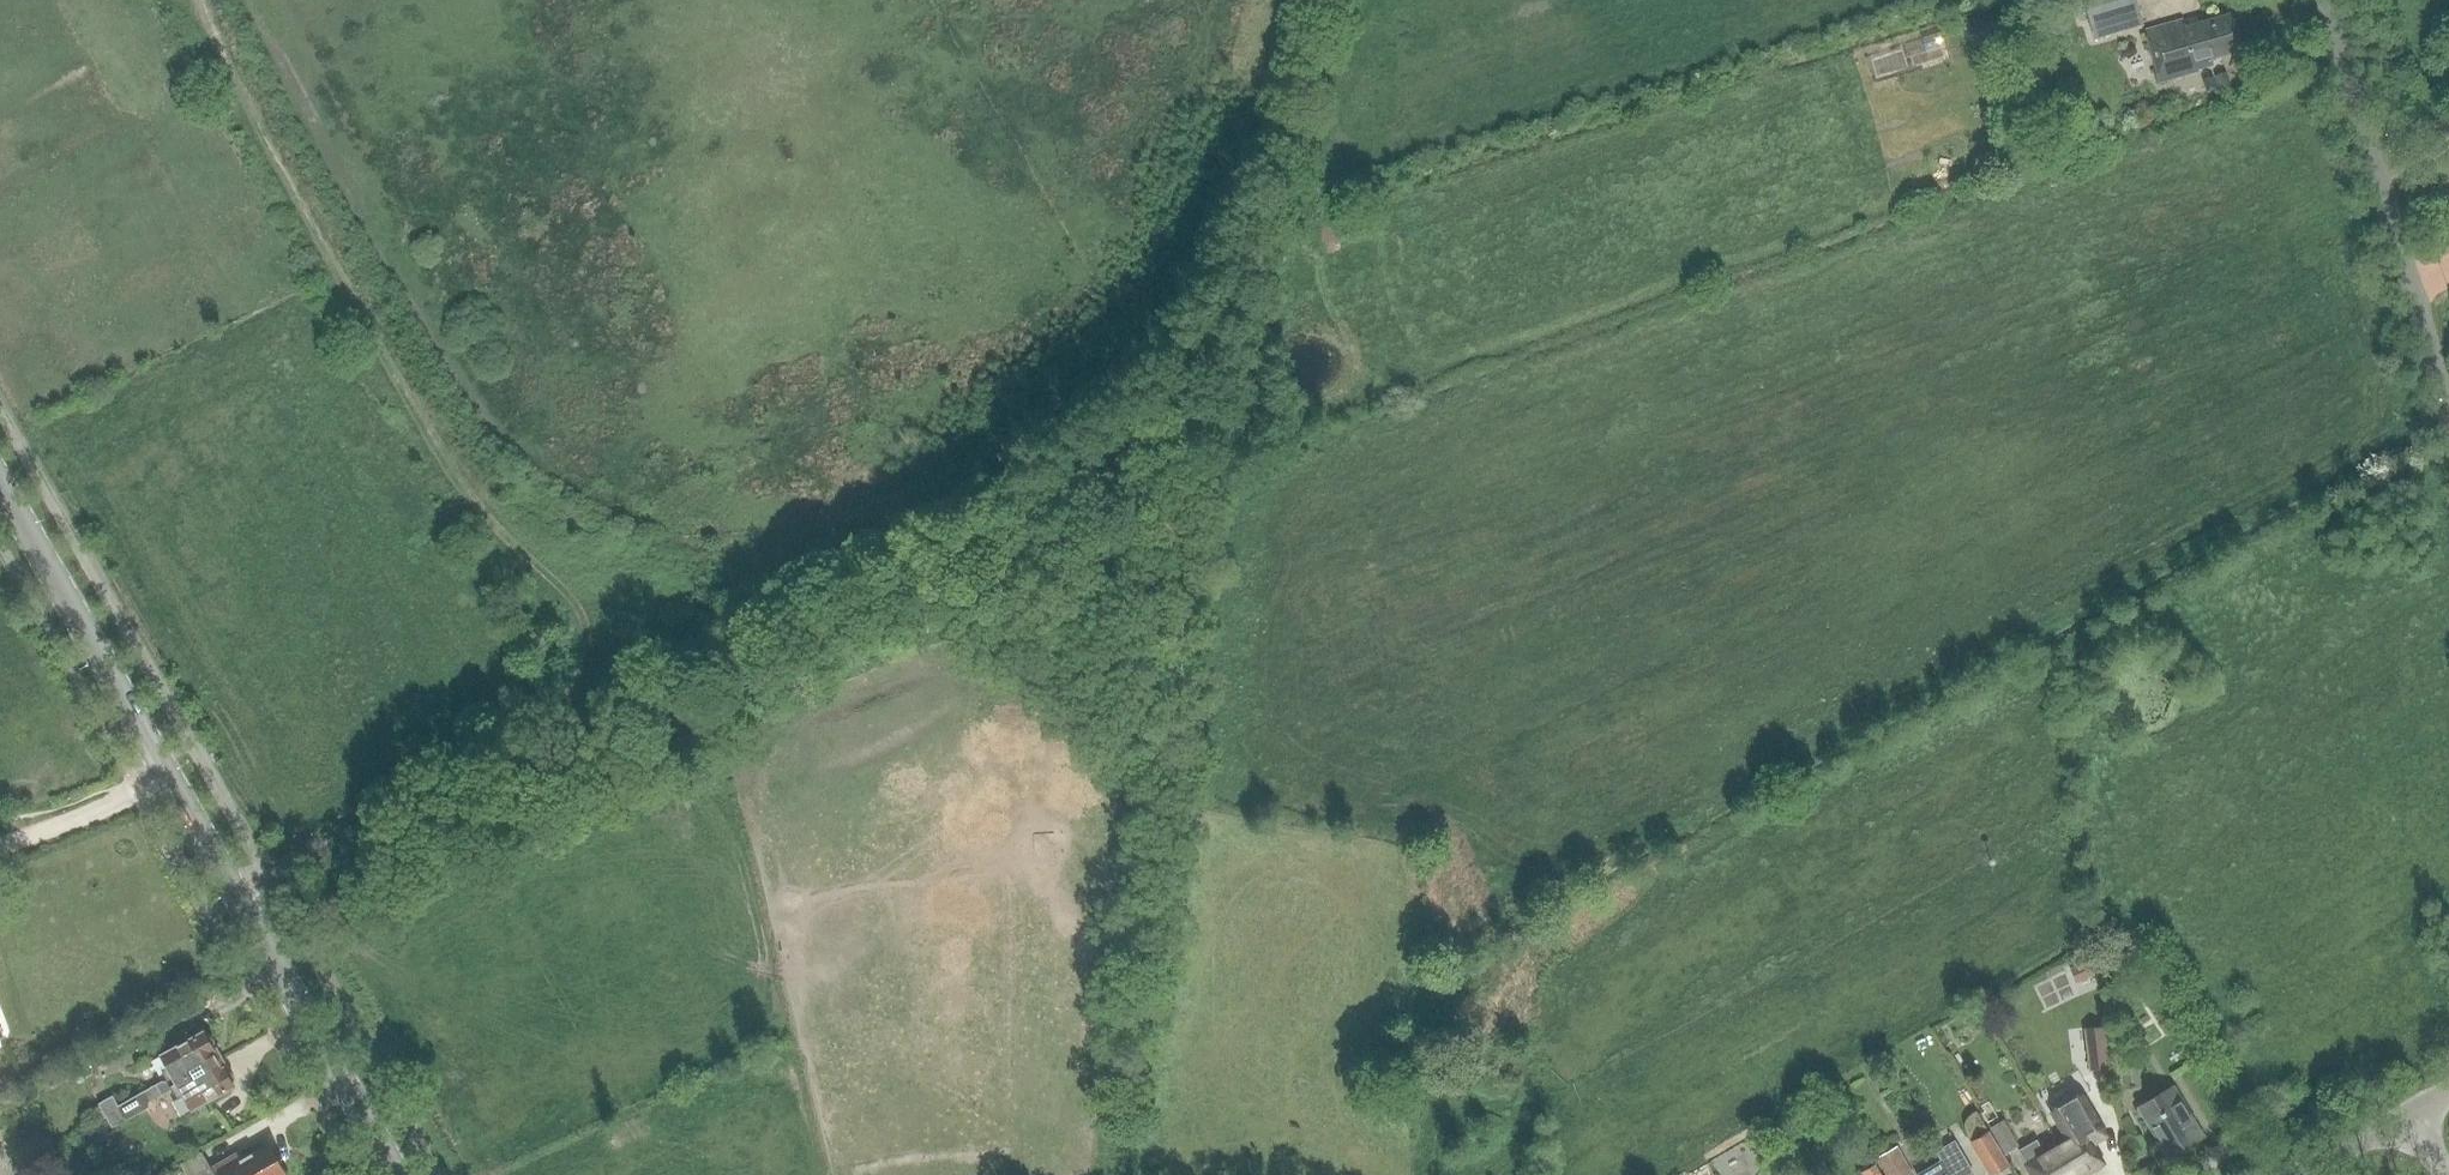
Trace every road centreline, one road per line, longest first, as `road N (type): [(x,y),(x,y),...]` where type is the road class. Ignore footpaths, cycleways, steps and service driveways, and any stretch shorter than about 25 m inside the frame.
road 1 (track): [(232,890),(567,704),(584,677),(587,639),(581,610),(472,502),(267,138),(201,0)]
road 2 (secondary): [(397,1174),(0,484)]
road 3 (unclassified): [(2448,409),(2325,0)]
road 4 (track): [(167,774),(0,849)]
road 5 (unclassified): [(2294,1174),(2414,1112)]

